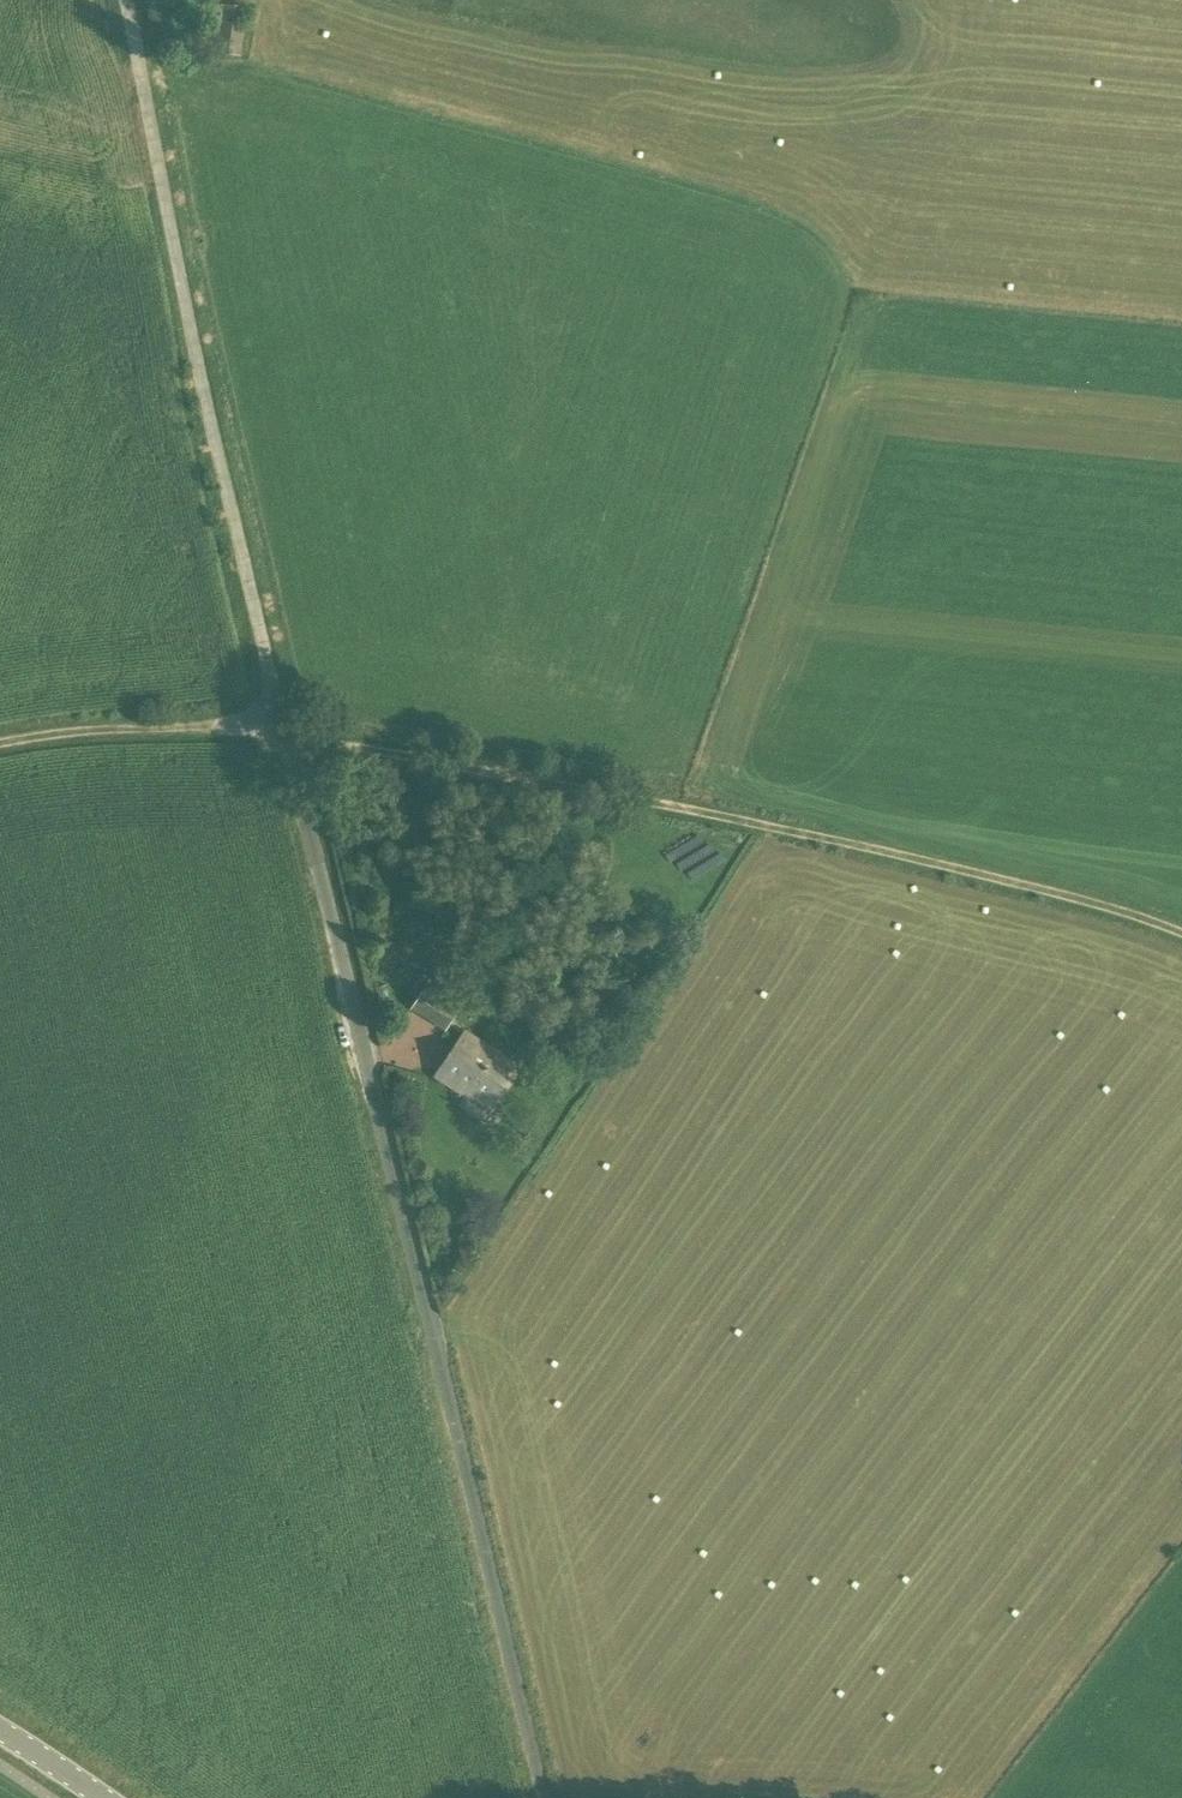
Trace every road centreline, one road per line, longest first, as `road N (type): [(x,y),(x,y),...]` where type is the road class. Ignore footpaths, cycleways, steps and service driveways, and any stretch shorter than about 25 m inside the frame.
road 1 (track): [(1181,934),(1100,905),(737,818),(288,734),(226,726),(72,728),(0,744)]
road 2 (unclassified): [(540,1797),(288,734)]
road 3 (tertiary): [(104,1797),(0,1733)]

